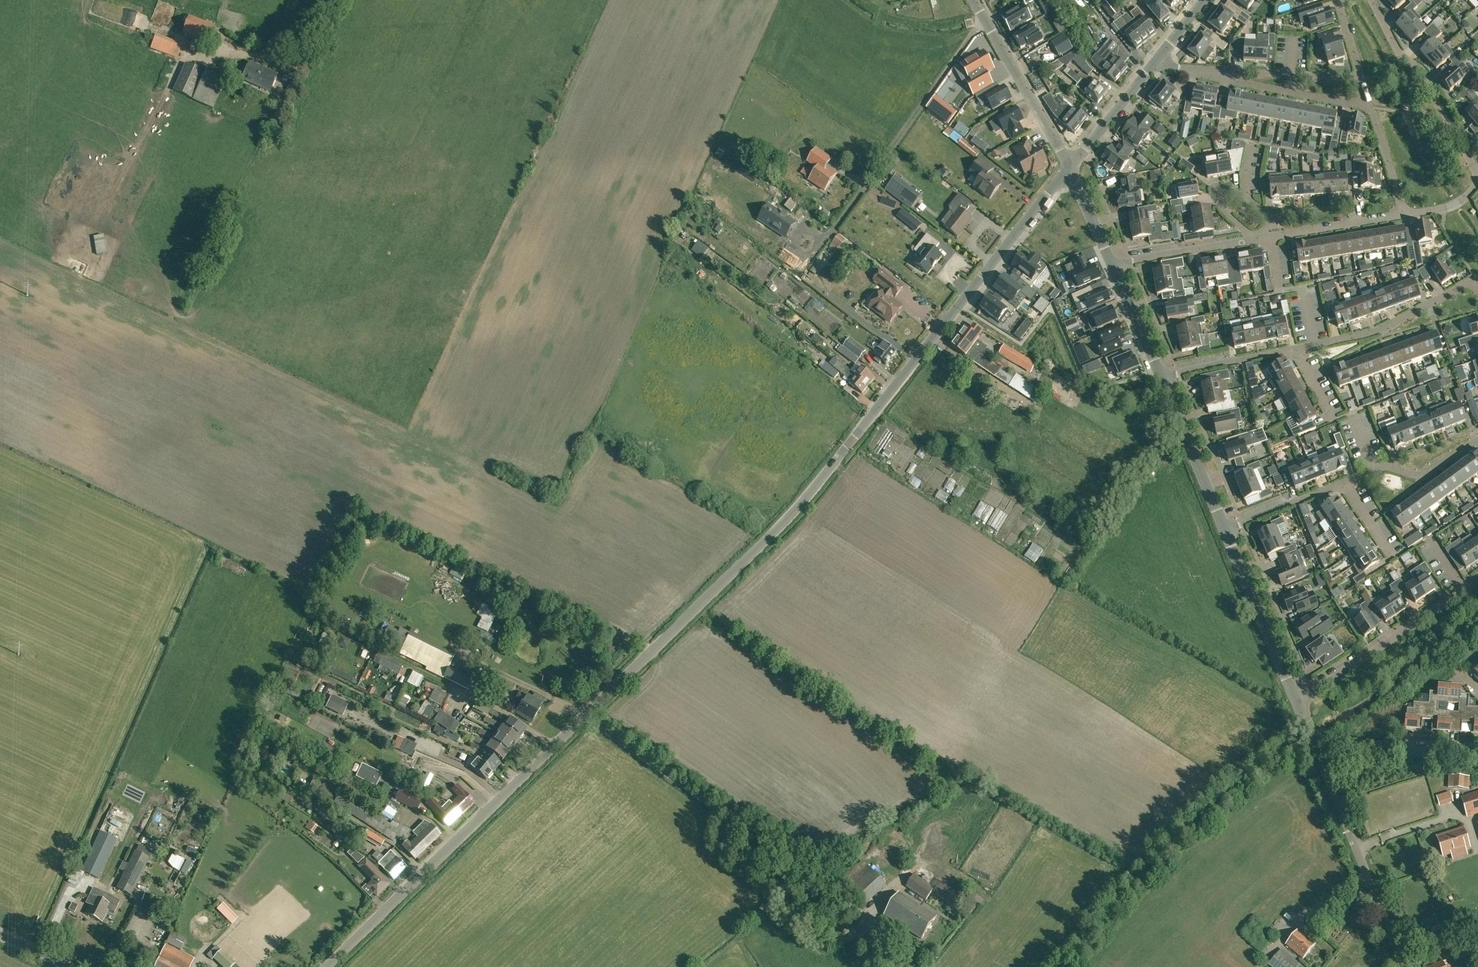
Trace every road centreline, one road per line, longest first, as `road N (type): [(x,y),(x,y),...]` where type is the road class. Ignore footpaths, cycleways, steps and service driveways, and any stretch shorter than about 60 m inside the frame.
road 1 (unclassified): [(327,966),(788,518),(852,441)]
road 2 (residential): [(852,441),(1070,170)]
road 3 (unclassified): [(1405,966),(1317,745)]
road 4 (residential): [(1298,698),(1477,583)]
road 5 (residential): [(1477,180),(1424,73),(1398,54),(1371,0)]
road 6 (residential): [(1179,72),(1196,86),(1373,117)]
road 7 (residential): [(1293,351),(1369,336),(1471,282)]
road 8 (residential): [(1298,698),(1223,529)]
road 9 (residential): [(1059,151),(973,0)]
road 10 (residential): [(1477,757),(1317,745)]
road 11 (residential): [(1223,529),(1160,382)]
road 12 (residential): [(1111,264),(1256,238)]
road 13 (residential): [(1160,382),(1293,351)]
road 14 (residential): [(1070,170),(1154,63)]
road 15 (residential): [(1160,382),(1111,264)]
road 16 (residential): [(1280,236),(1404,218)]
road 17 (residential): [(1223,529),(1340,486)]
road 18 (track): [(590,715),(480,663)]

